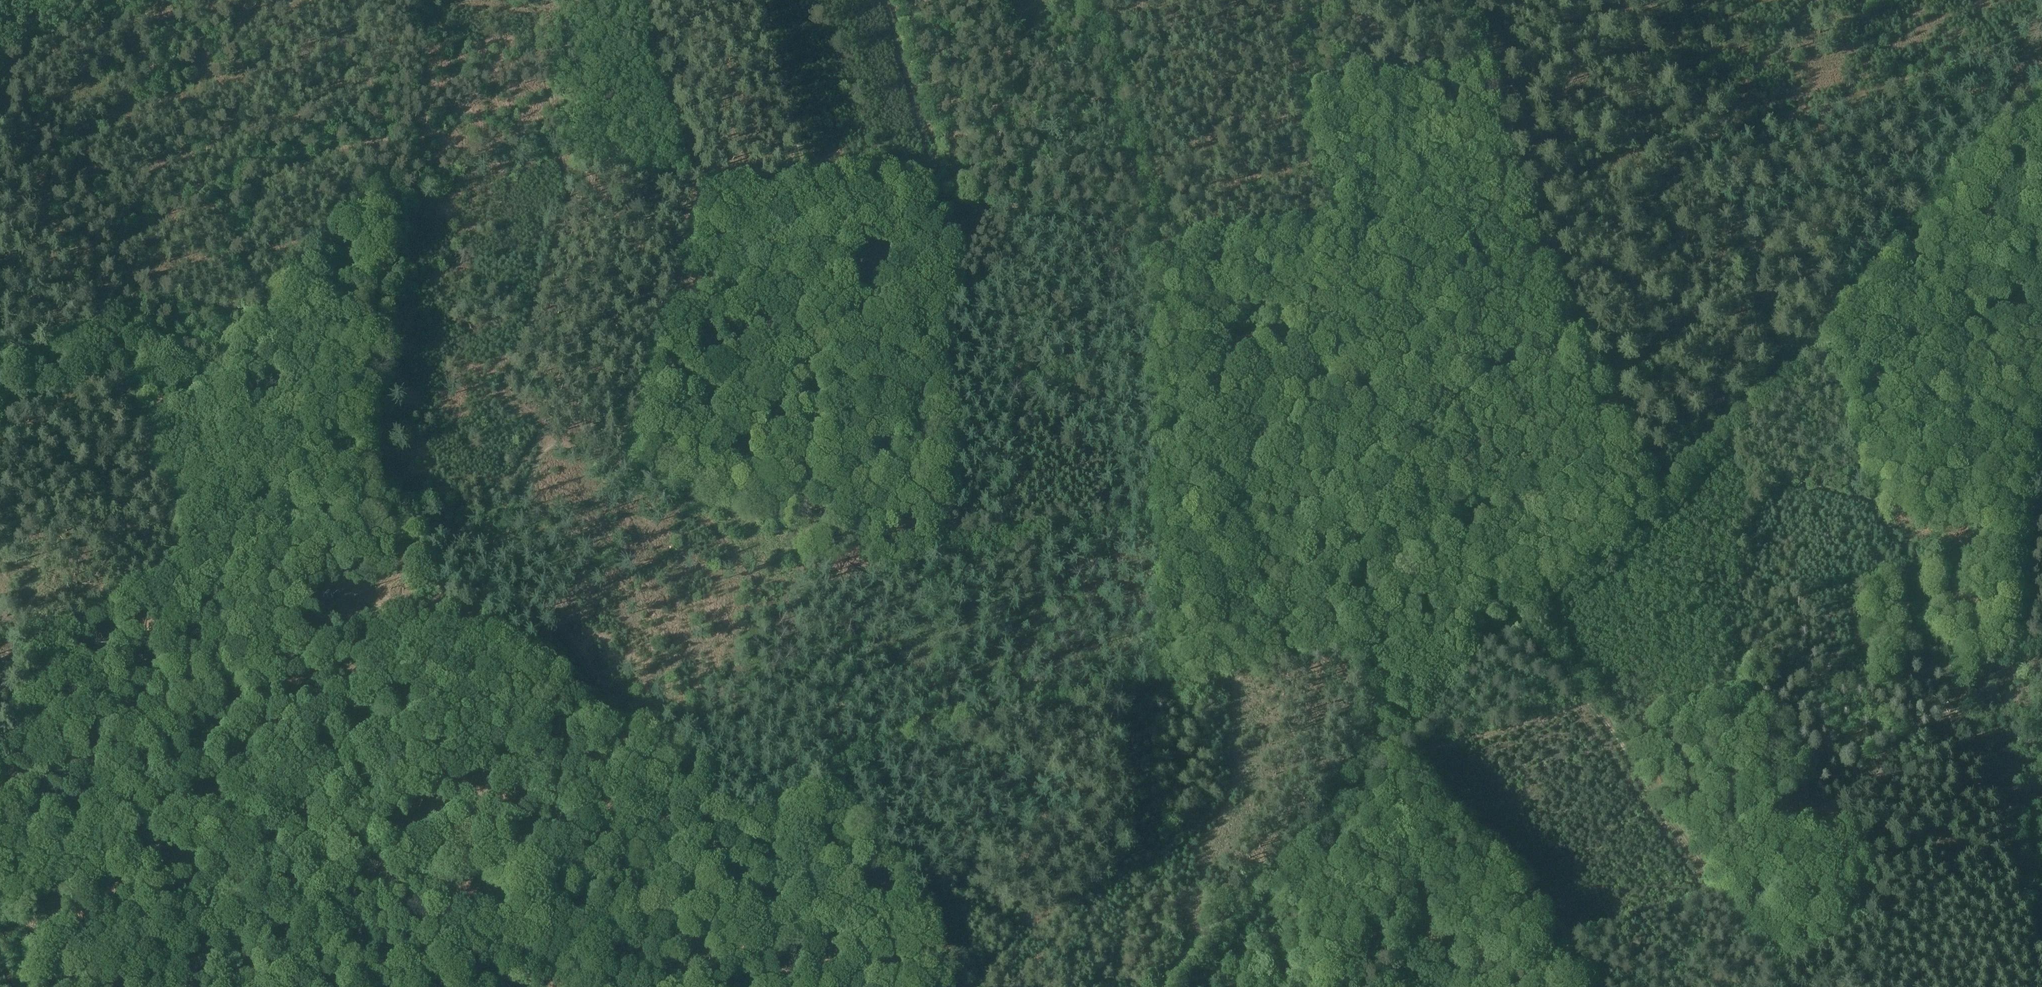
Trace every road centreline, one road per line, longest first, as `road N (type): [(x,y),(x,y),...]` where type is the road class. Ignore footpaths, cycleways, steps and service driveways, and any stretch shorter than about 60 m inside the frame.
road 1 (track): [(1668,483),(1439,698),(1168,986)]
road 2 (track): [(1668,483),(1588,359),(1547,257),(1485,0)]
road 3 (track): [(2041,122),(1967,179),(1888,281),(1735,411),(1668,483)]

